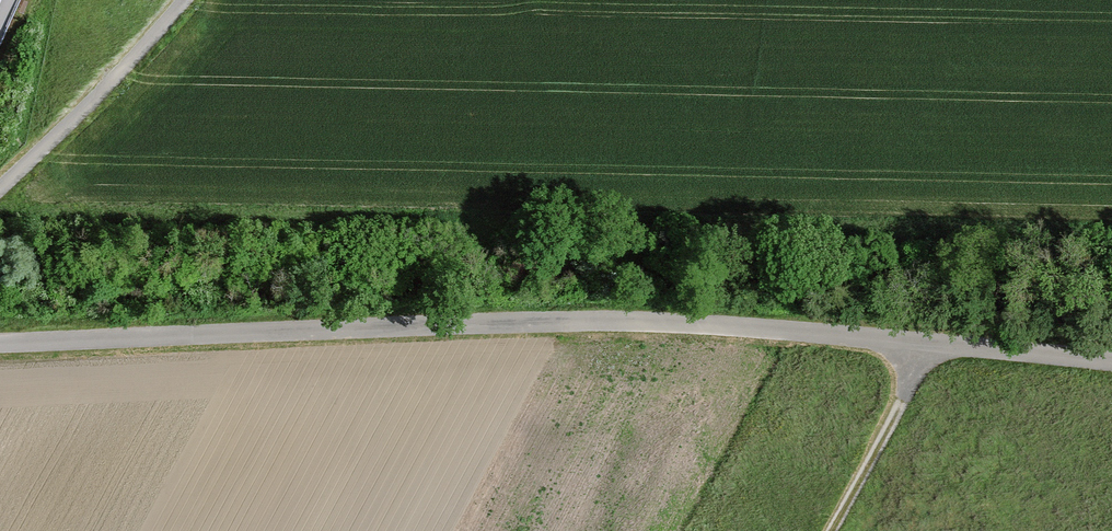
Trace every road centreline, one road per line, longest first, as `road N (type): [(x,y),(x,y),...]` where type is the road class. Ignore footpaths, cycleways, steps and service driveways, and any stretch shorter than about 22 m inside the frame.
road 1 (unclassified): [(0,343),(669,322),(1111,361)]
road 2 (unclassified): [(184,0),(0,188)]
road 3 (track): [(833,530),(909,388),(924,341)]

